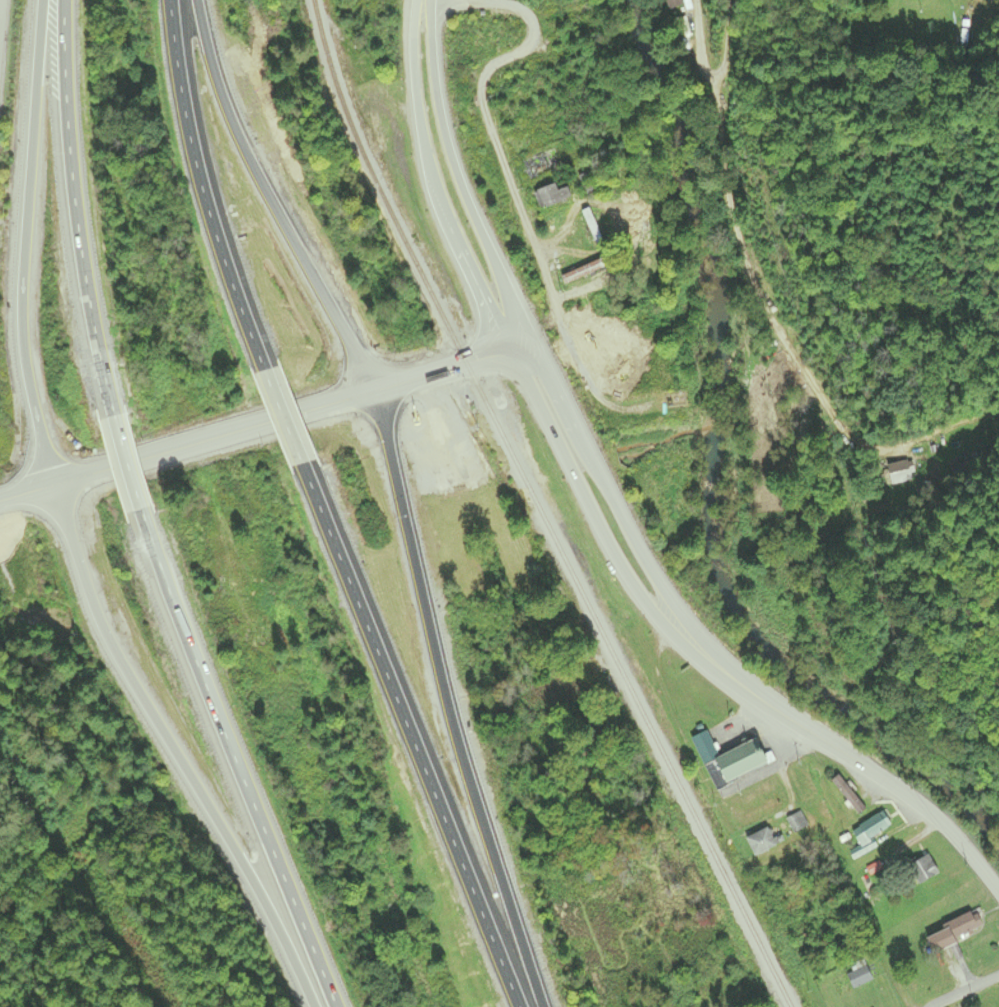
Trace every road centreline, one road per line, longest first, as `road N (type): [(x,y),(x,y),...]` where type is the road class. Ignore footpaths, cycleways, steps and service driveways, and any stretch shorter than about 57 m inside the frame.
road 1 (motorway): [(546,1006),(470,780),(374,392)]
road 2 (motorway): [(51,484),(105,631),(228,837),(314,1006)]
road 3 (motorway): [(519,1006),(303,466)]
road 4 (residential): [(465,0),(522,9),(538,26),(539,48),(494,66),(483,80),(483,101),(555,315),(614,407),(660,407)]
road 5 (motorway): [(137,508),(335,1006)]
road 6 (tertiary): [(508,352),(649,606),(707,666),(824,737)]
road 7 (tertiary): [(51,484),(537,343)]
road 8 (tertiary): [(824,737),(694,628),(640,549),(537,343)]
road 9 (motorway): [(47,0),(18,277),(29,388),(51,484)]
road 10 (motorway): [(374,392),(241,137),(199,0)]
road 11 (residential): [(696,0),(768,311),(822,395)]
road 12 (motorway): [(64,0),(80,231),(108,411)]
road 13 (motorway): [(264,365),(186,121),(169,0)]
road 14 (tertiary): [(418,0),(415,85),(431,174),(508,352)]
road 15 (tertiary): [(537,343),(449,144),(433,0)]
road 16 (tertiary): [(998,890),(937,818),(824,737)]

